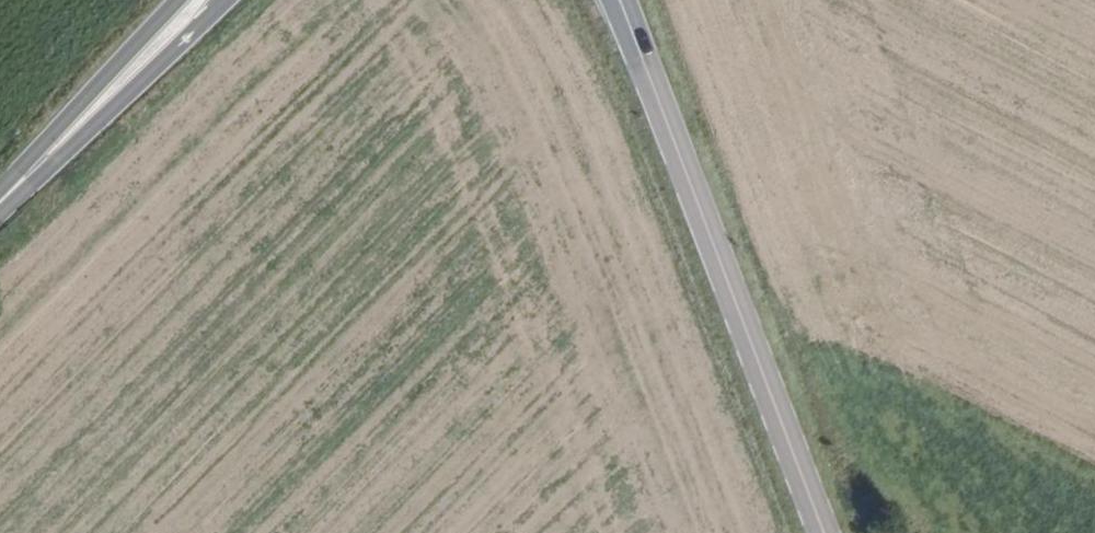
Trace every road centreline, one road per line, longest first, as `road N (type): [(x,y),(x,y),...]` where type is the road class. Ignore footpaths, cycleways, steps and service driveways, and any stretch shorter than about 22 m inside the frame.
road 1 (primary): [(824,532),(619,0)]
road 2 (primary): [(0,204),(209,0)]

